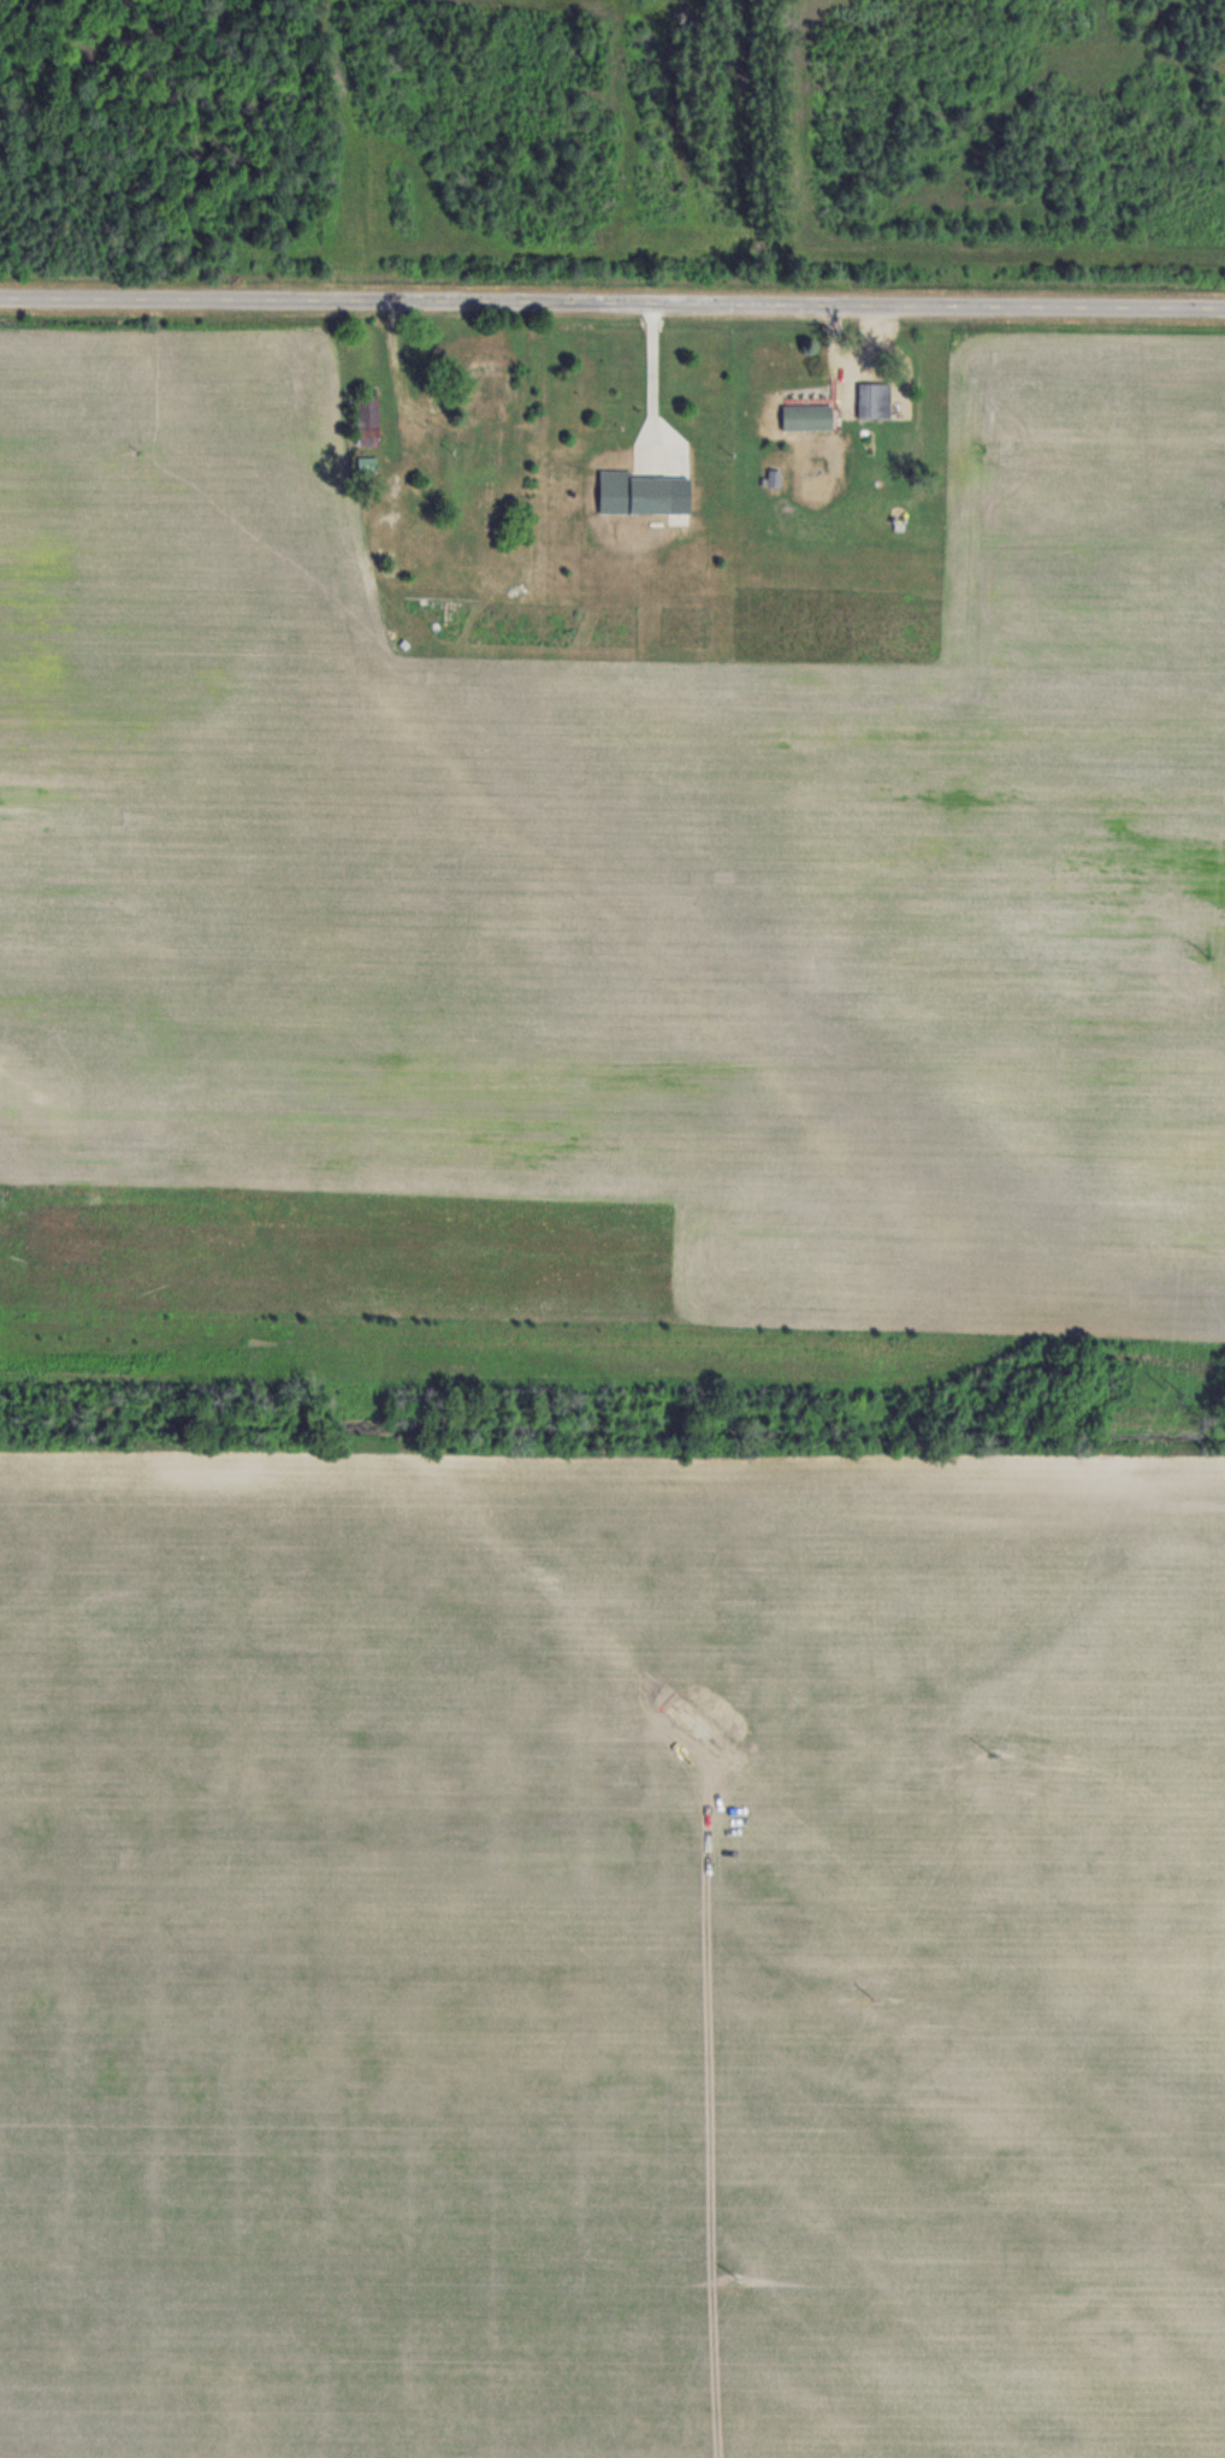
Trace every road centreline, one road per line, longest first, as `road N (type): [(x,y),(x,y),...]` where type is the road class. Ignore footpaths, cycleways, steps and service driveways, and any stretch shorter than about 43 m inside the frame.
road 1 (residential): [(1224,313),(0,304)]

